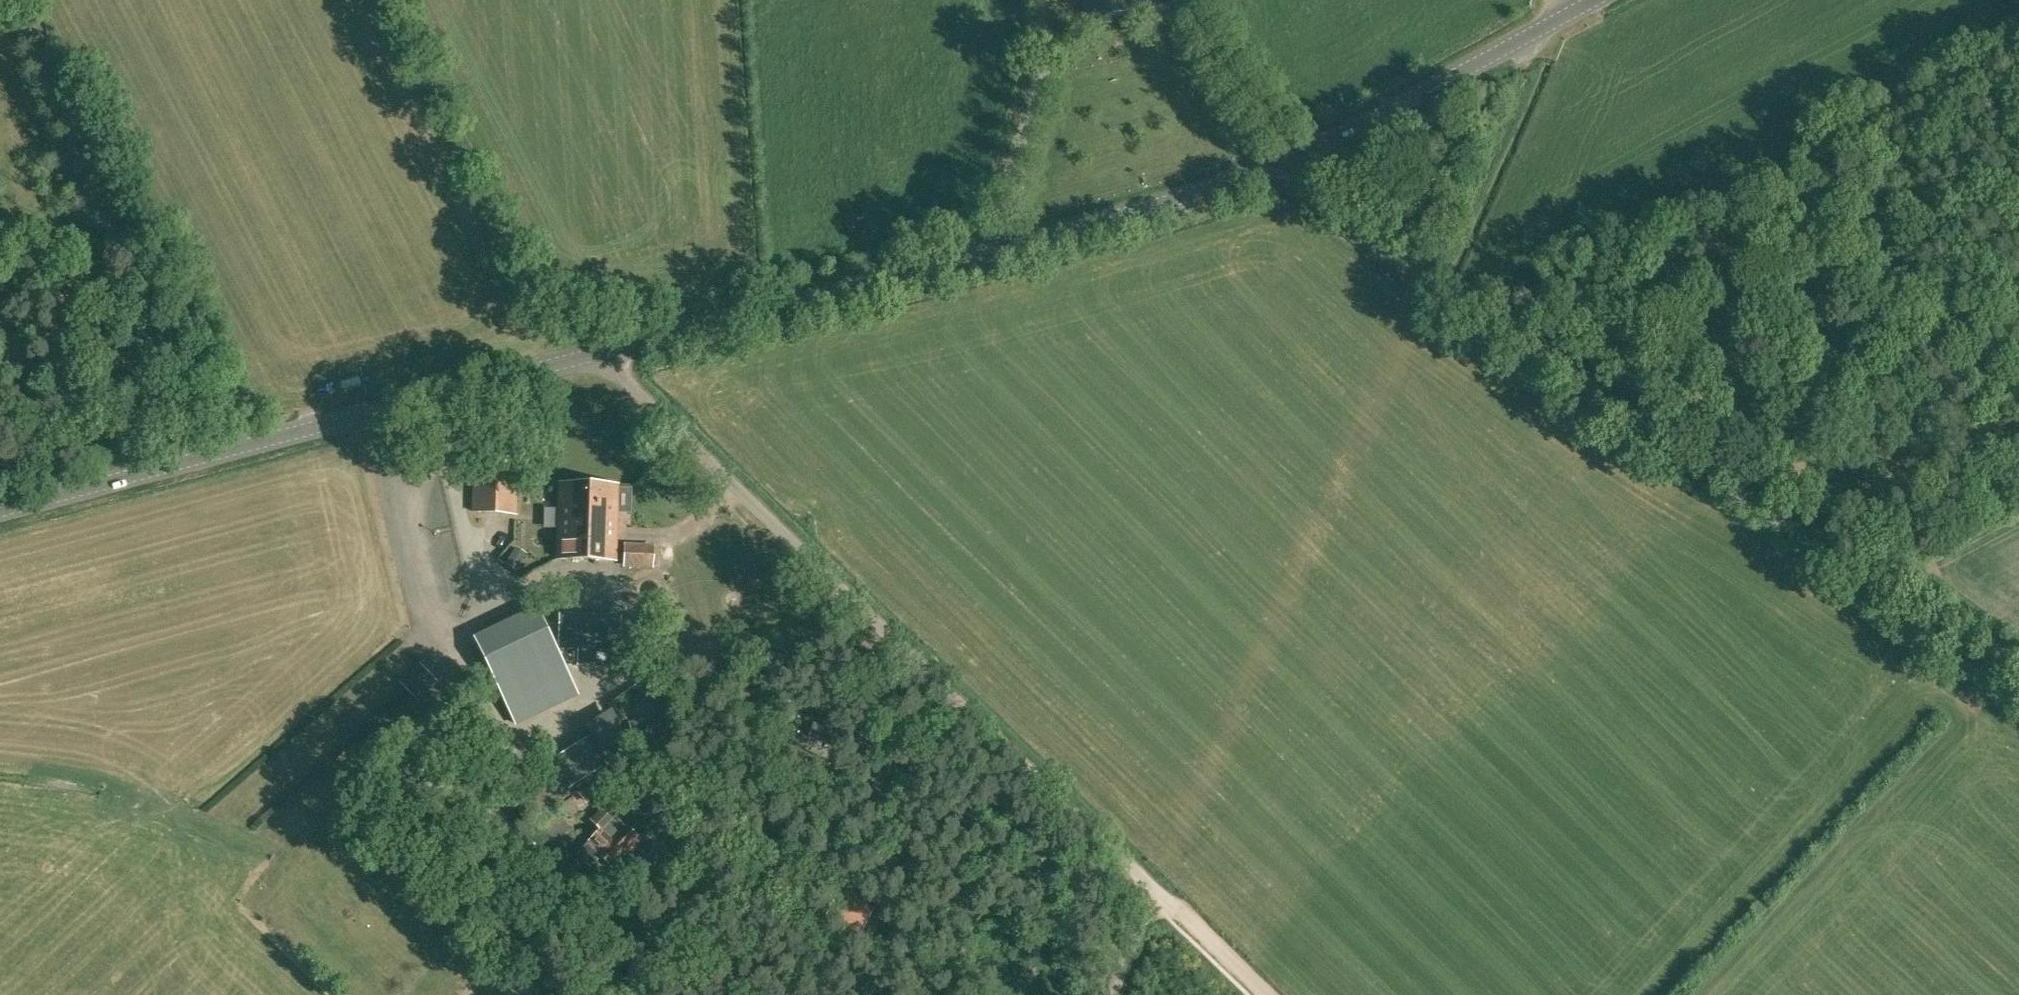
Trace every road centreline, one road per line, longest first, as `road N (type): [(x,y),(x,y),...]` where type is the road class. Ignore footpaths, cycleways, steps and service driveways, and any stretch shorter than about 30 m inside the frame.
road 1 (tertiary): [(599,352),(1292,162),(1585,0)]
road 2 (unclassified): [(1096,994),(1147,876),(599,352)]
road 3 (tertiary): [(0,510),(599,352)]
road 4 (track): [(781,994),(753,822)]
road 5 (track): [(1147,876),(1270,994)]

